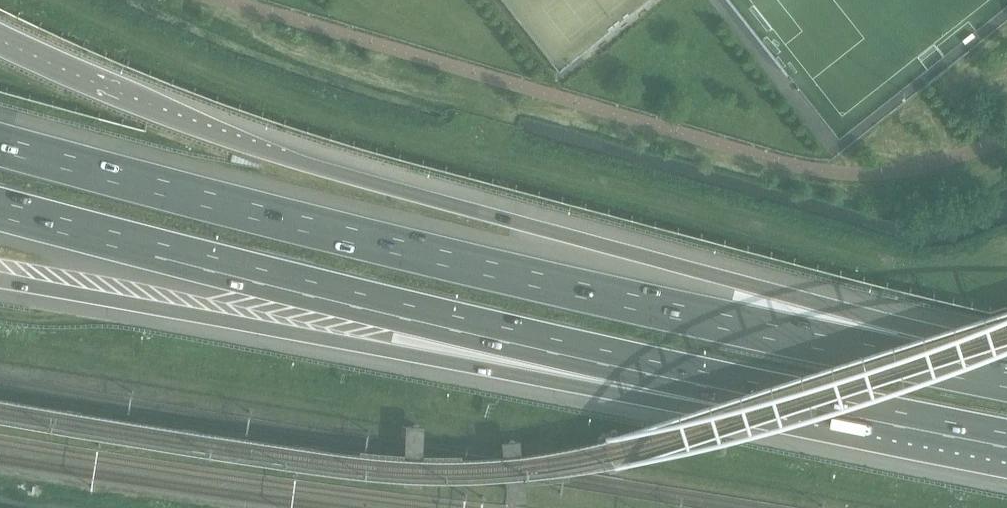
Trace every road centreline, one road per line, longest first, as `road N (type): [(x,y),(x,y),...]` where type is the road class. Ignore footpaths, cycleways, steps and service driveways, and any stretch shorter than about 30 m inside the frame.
road 1 (motorway): [(982,375),(738,282),(192,129),(0,47)]
road 2 (motorway): [(982,375),(443,258),(0,144)]
road 3 (motorway): [(0,209),(749,389)]
road 4 (motorway): [(0,281),(391,351),(749,389)]
road 5 (motorway): [(749,389),(1006,440)]

